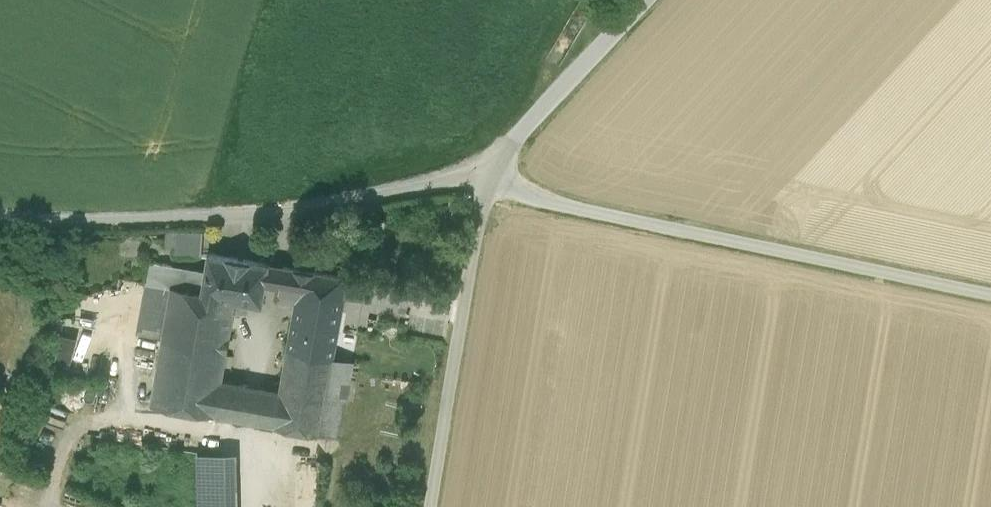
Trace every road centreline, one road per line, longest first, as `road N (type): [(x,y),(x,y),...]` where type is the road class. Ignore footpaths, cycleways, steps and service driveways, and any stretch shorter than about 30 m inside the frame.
road 1 (track): [(990,298),(483,183)]
road 2 (unclassified): [(483,183),(202,217),(72,222),(0,213)]
road 3 (unclassified): [(483,183),(430,506)]
road 4 (unclassified): [(639,0),(508,143),(483,183)]

